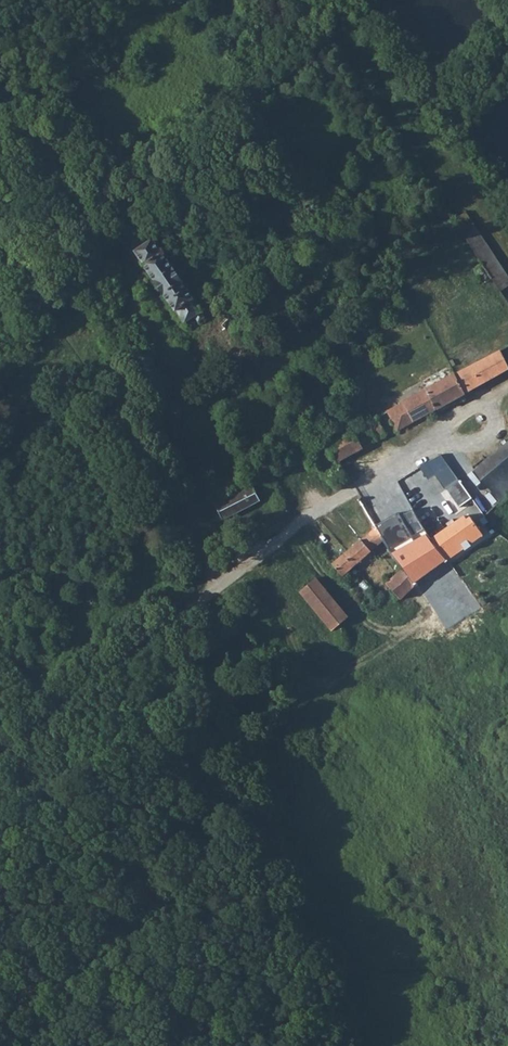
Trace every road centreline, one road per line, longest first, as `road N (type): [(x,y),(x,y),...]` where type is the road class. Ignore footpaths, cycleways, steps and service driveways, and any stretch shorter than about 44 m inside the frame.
road 1 (track): [(0,757),(314,517),(430,450),(468,449),(494,436),(507,401)]
road 2 (track): [(223,582),(0,230)]

